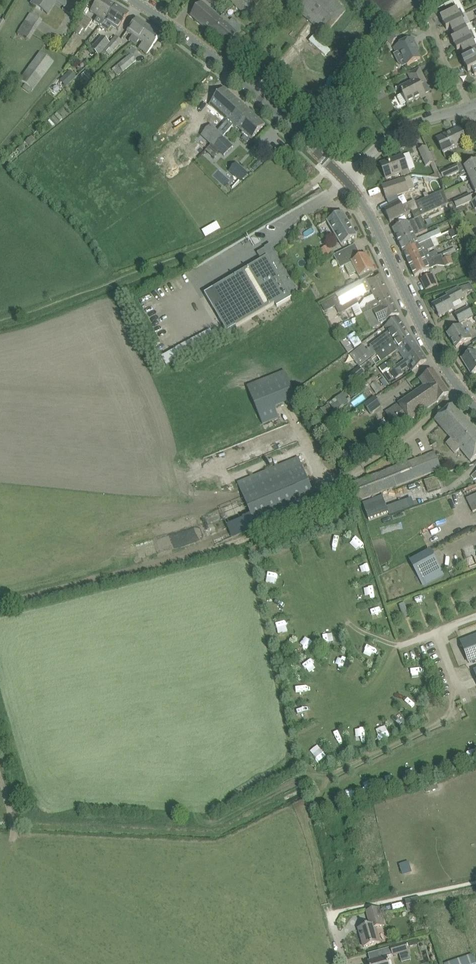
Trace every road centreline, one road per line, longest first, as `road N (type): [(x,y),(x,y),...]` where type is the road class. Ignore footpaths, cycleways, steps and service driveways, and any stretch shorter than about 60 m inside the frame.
road 1 (track): [(333,506),(301,521),(0,601)]
road 2 (secondary): [(342,178),(266,103),(130,0)]
road 3 (secondary): [(475,406),(449,375),(365,206),(342,178)]
road 4 (residential): [(342,178),(399,130),(471,104)]

